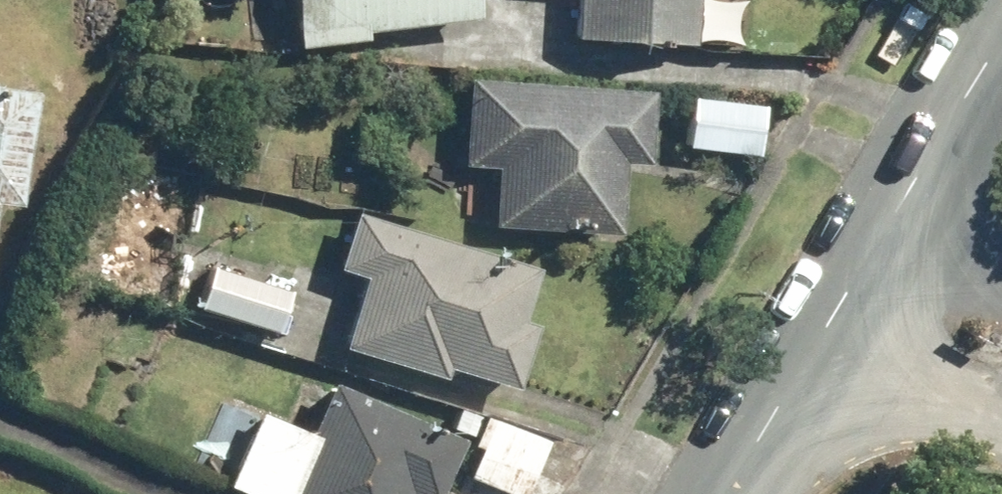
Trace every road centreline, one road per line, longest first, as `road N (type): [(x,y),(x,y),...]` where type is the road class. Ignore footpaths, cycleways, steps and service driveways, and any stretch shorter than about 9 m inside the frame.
road 1 (tertiary): [(724,493),(1001,38)]

